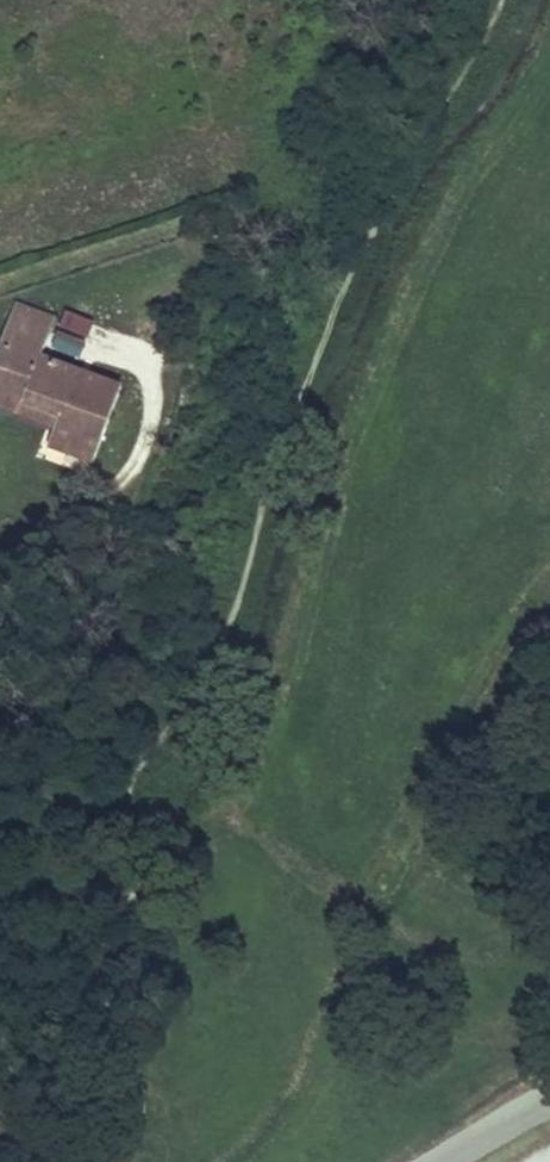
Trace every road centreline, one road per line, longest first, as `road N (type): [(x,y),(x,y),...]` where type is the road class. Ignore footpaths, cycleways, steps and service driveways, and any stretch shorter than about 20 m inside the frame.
road 1 (track): [(0,832),(94,794),(140,765),(176,715),(337,296),(490,0)]
road 2 (unclassified): [(442,1161),(549,1095)]

